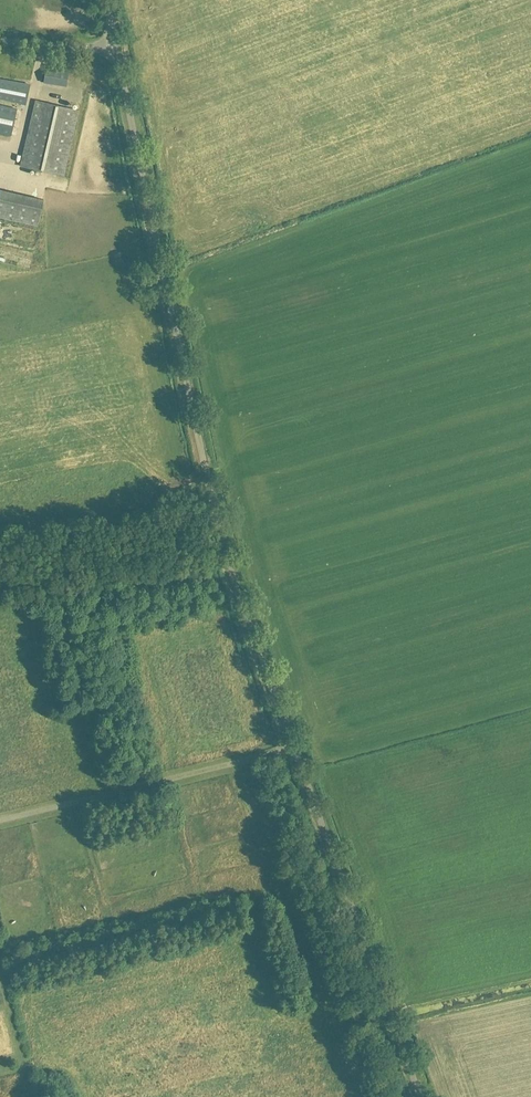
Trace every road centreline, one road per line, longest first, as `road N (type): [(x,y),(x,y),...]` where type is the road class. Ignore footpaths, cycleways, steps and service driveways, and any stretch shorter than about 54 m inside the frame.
road 1 (unclassified): [(292,747),(231,567),(116,49)]
road 2 (unclassified): [(416,1096),(292,747)]
road 3 (unclassified): [(0,816),(292,747)]

